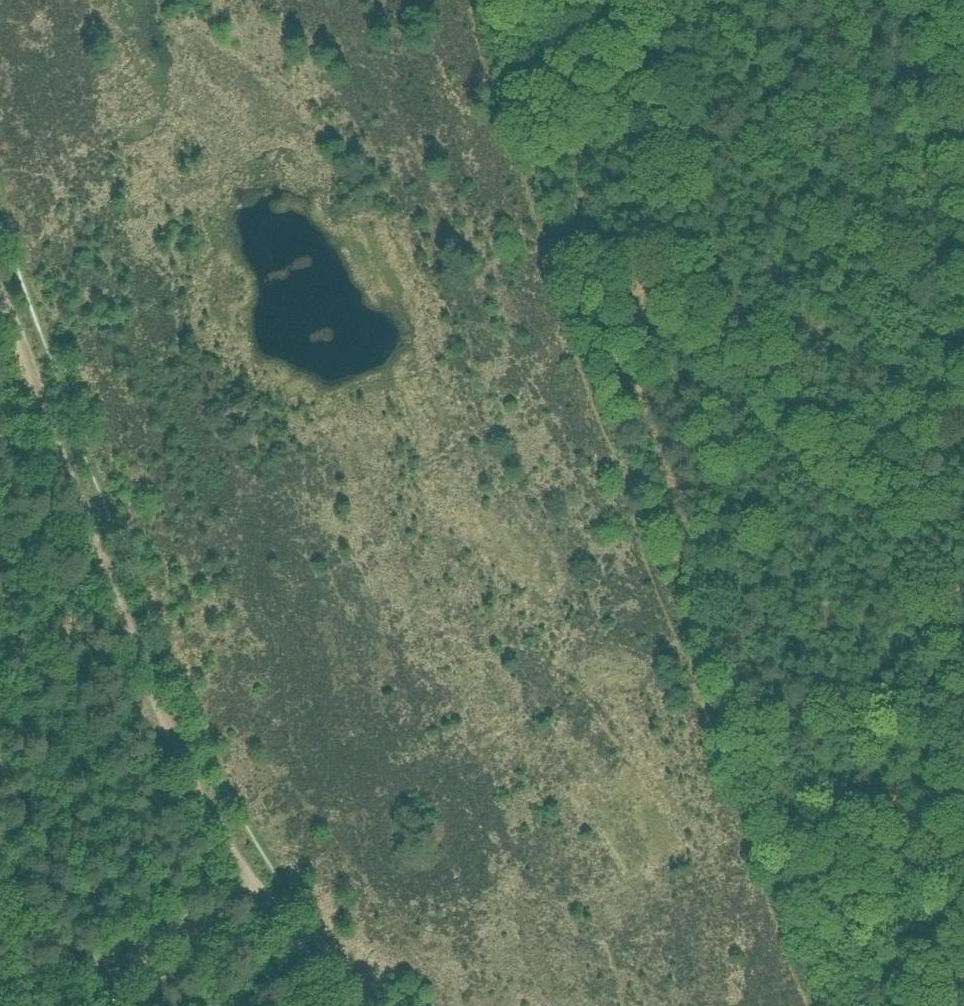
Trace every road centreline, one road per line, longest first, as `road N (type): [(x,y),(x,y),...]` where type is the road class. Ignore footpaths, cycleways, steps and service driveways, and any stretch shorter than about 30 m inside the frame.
road 1 (track): [(235,854),(180,766),(134,660),(0,297)]
road 2 (track): [(351,1005),(287,936),(235,854)]
road 3 (track): [(91,963),(251,884)]

